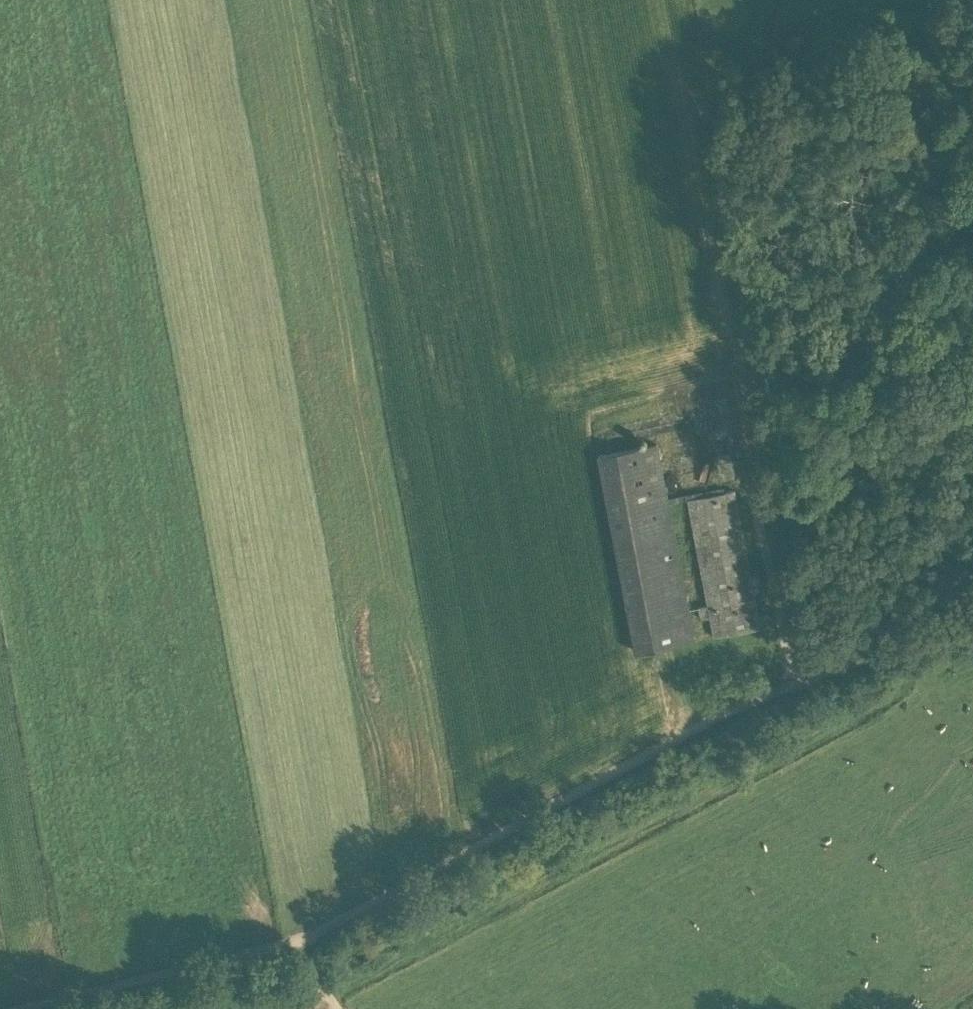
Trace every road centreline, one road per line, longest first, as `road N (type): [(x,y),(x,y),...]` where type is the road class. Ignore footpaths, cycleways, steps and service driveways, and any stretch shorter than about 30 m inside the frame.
road 1 (track): [(301,946),(750,707),(972,607)]
road 2 (track): [(301,946),(47,1008)]

